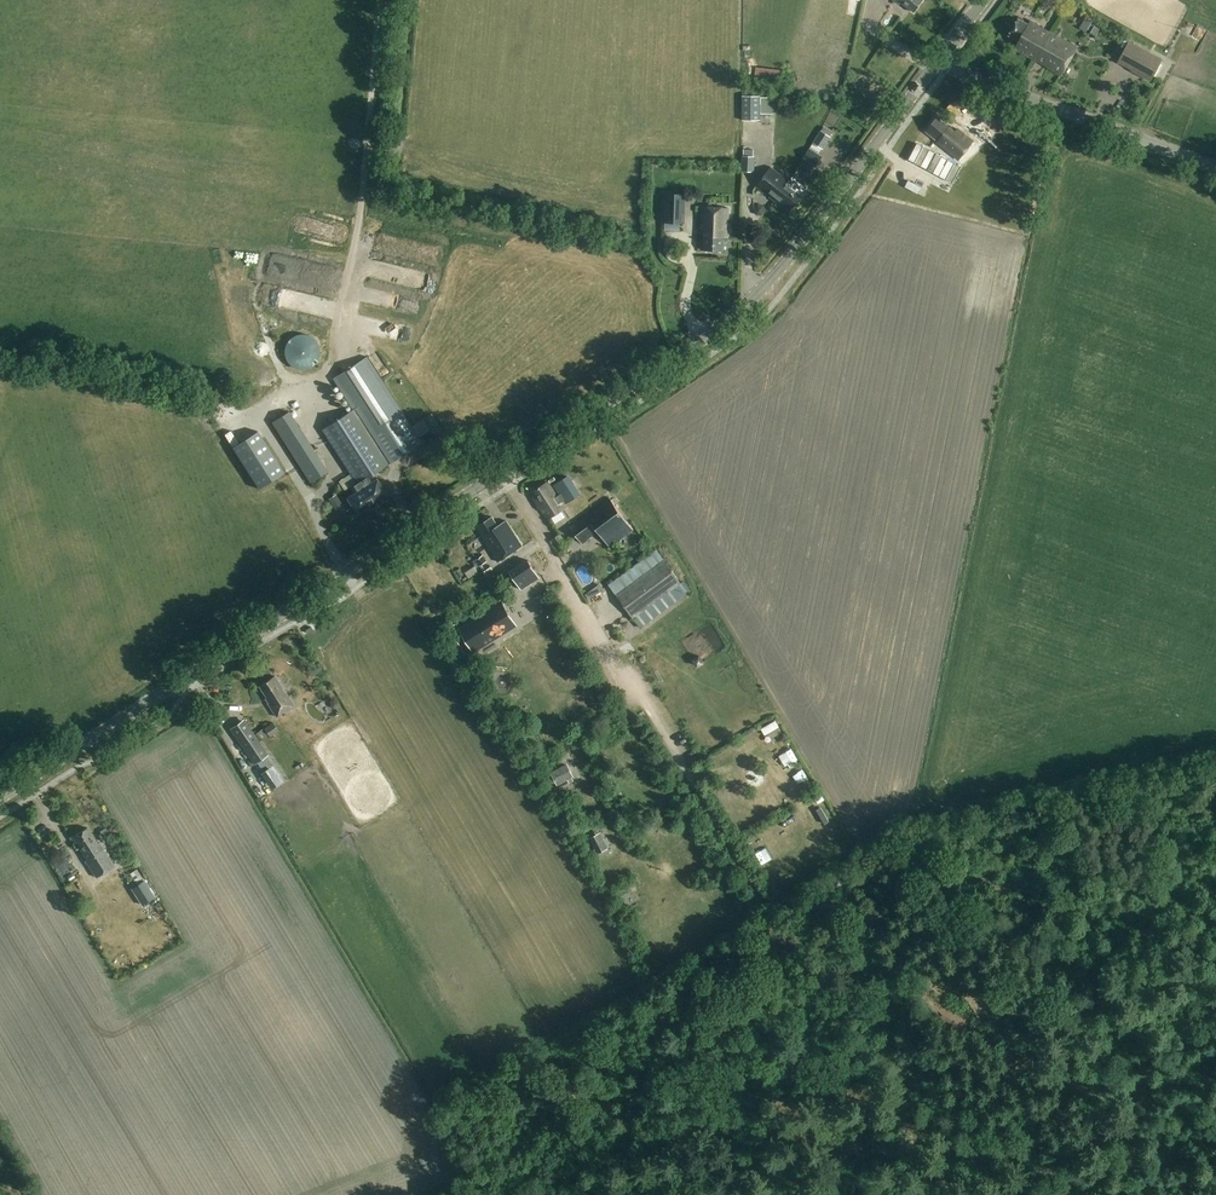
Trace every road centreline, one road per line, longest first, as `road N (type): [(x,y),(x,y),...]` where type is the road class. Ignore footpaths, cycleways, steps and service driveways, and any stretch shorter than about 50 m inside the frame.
road 1 (secondary): [(0,798),(724,324),(803,240),(942,57)]
road 2 (unclassified): [(1215,167),(964,72),(942,57)]
road 3 (track): [(360,222),(379,0)]

